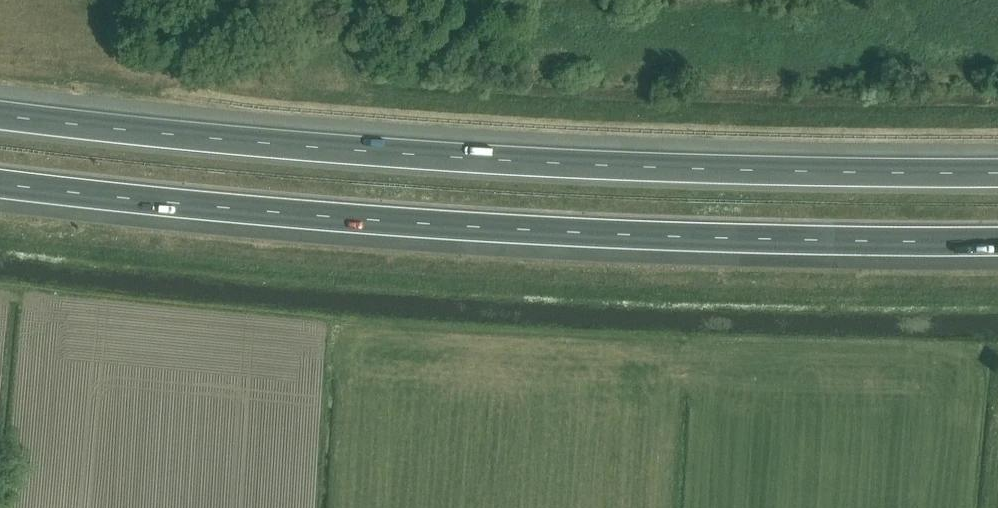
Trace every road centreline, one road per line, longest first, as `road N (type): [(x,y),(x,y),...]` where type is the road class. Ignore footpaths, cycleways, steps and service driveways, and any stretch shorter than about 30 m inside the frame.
road 1 (motorway): [(0,182),(358,221),(882,247),(997,243)]
road 2 (motorway): [(997,172),(362,148),(0,111)]

